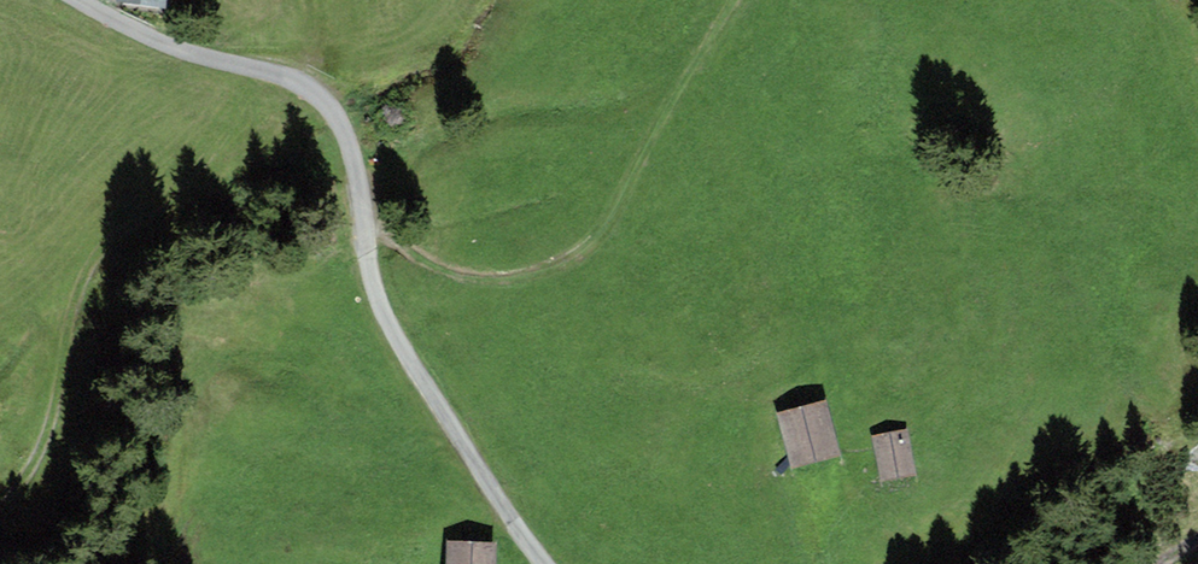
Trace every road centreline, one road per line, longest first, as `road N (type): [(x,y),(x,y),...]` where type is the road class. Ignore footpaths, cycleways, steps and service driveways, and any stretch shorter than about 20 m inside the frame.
road 1 (track): [(84,0),(151,40),(319,97),(345,140),(368,273),(406,351),(504,517),(544,563)]
road 2 (track): [(356,199),(395,242),(443,270),(544,270),(590,248),(737,0)]
road 3 (track): [(0,514),(50,428),(91,269),(129,225),(188,180),(264,73)]

